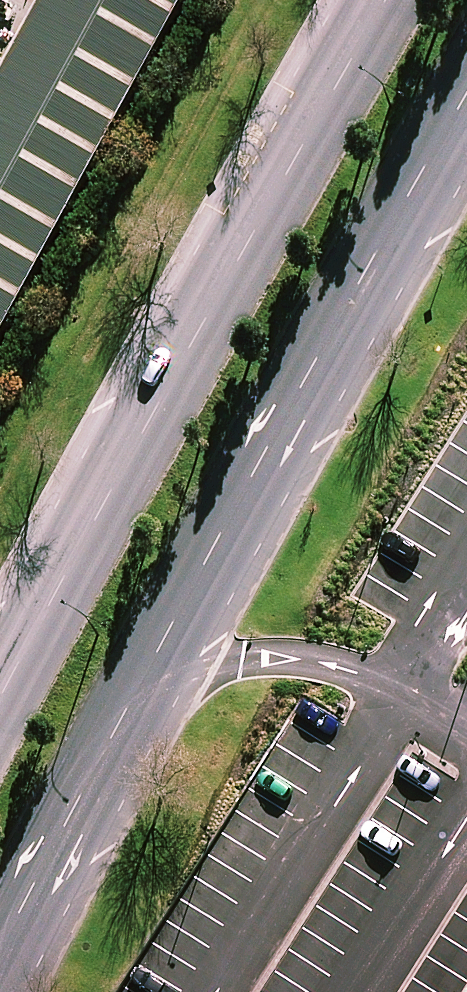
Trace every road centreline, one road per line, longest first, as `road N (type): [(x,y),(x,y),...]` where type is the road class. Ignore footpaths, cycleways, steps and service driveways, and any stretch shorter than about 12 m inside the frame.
road 1 (secondary): [(466,94),(0,953)]
road 2 (secondary): [(0,708),(395,0)]

